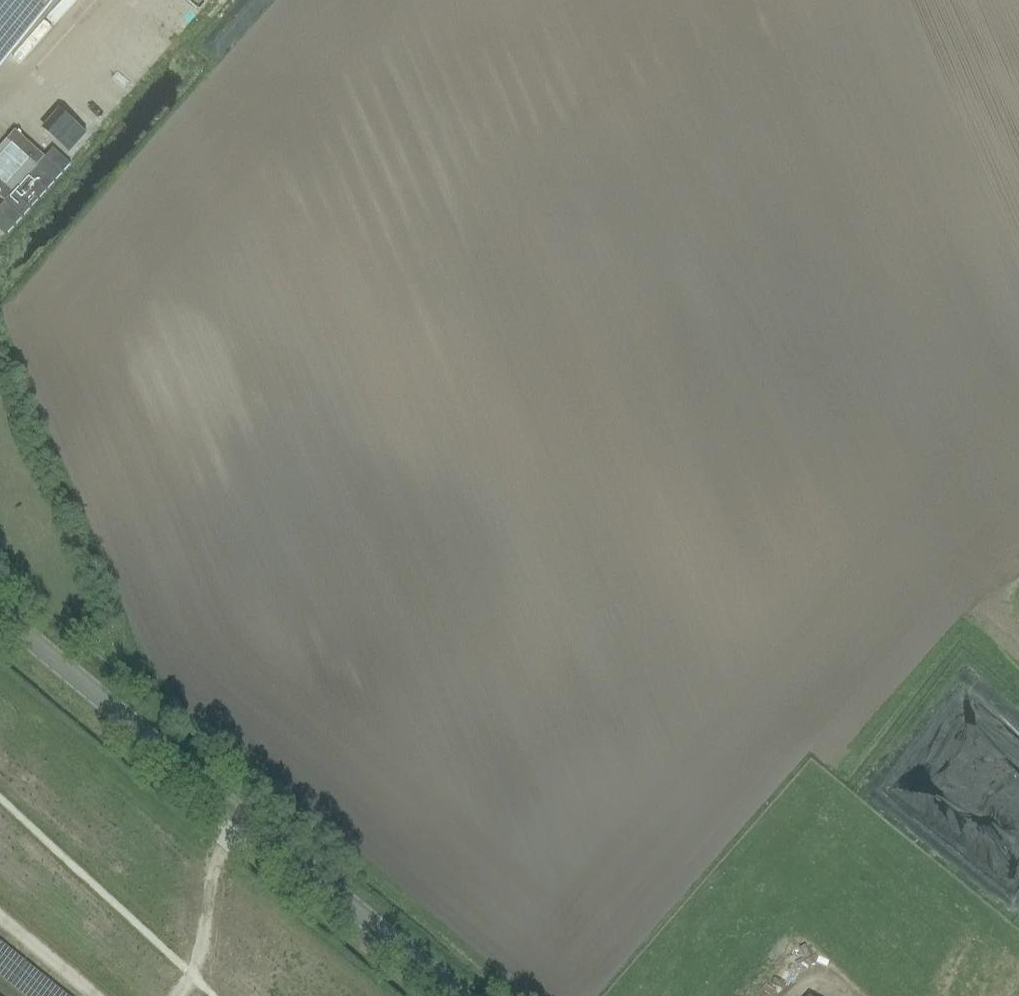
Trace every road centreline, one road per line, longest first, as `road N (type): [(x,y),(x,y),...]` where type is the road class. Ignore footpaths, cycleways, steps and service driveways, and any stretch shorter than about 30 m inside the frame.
road 1 (tertiary): [(470,995),(0,596)]

